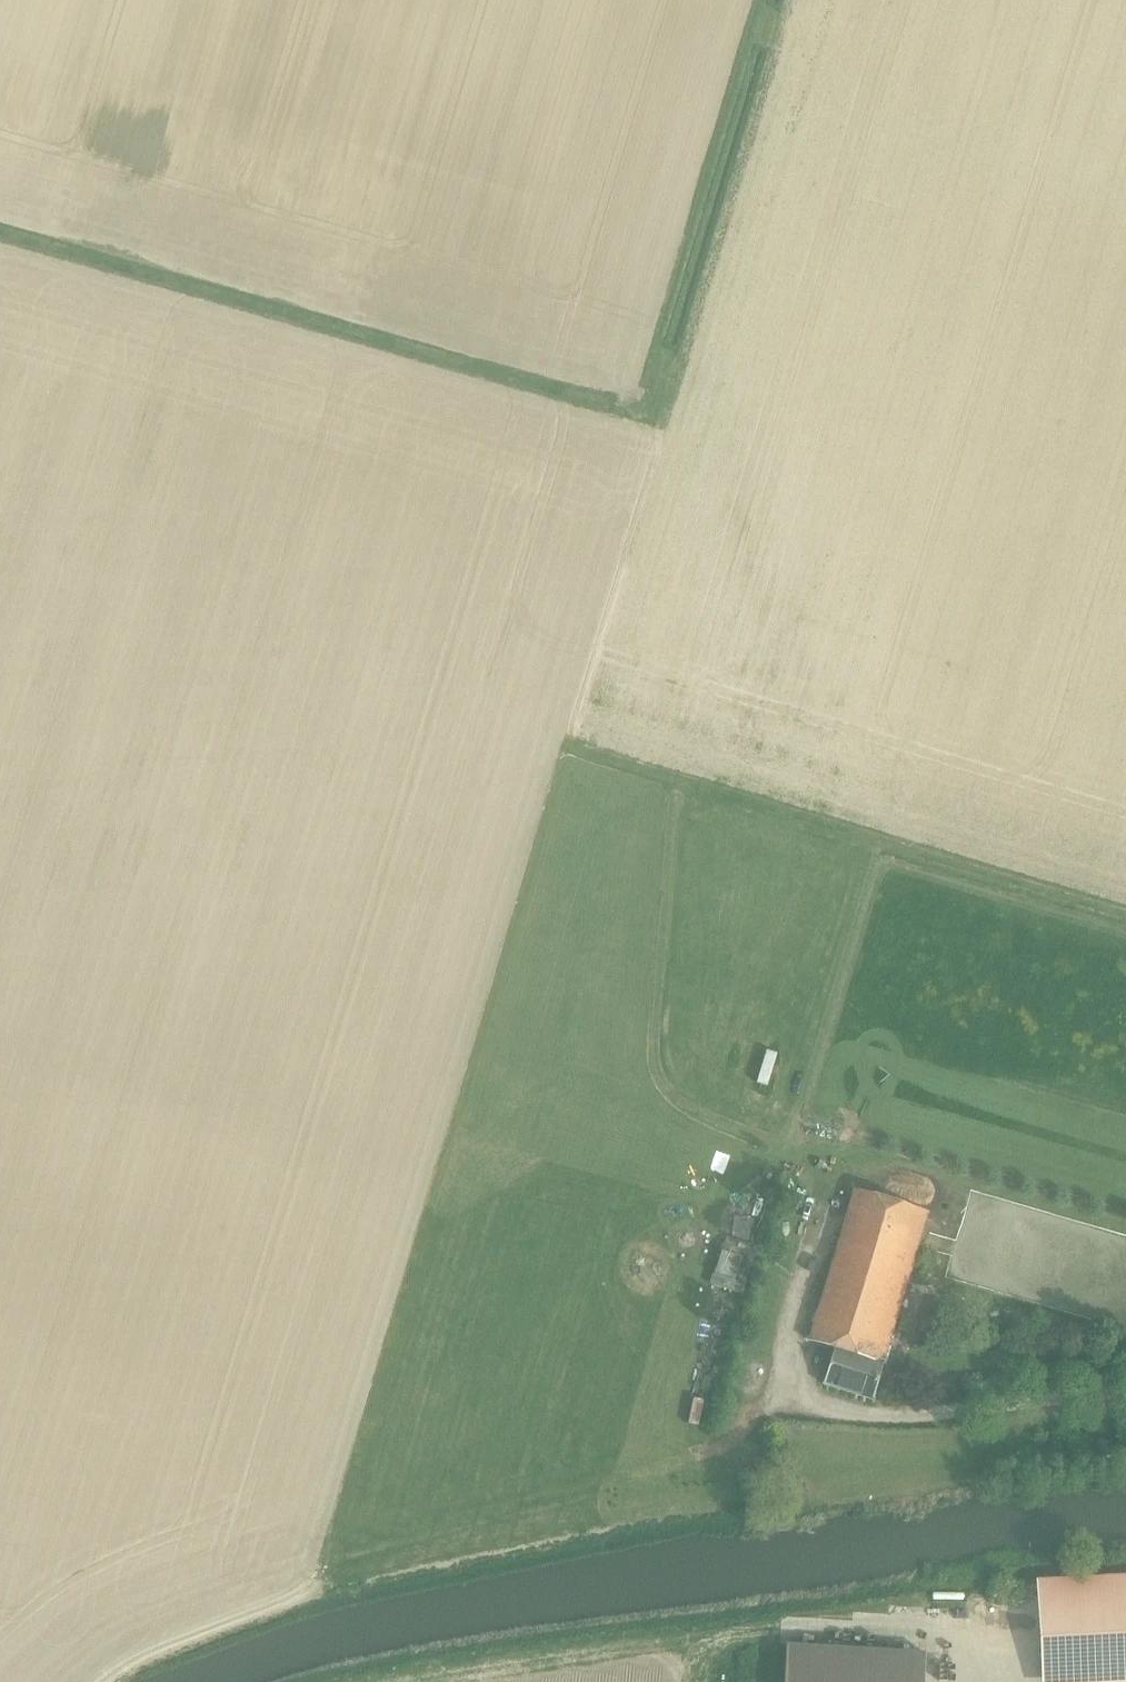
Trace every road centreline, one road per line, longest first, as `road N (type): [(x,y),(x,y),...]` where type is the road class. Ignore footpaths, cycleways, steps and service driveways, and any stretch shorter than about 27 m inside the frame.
road 1 (track): [(763,0),(637,422),(0,244)]
road 2 (track): [(561,1658),(782,1625)]

